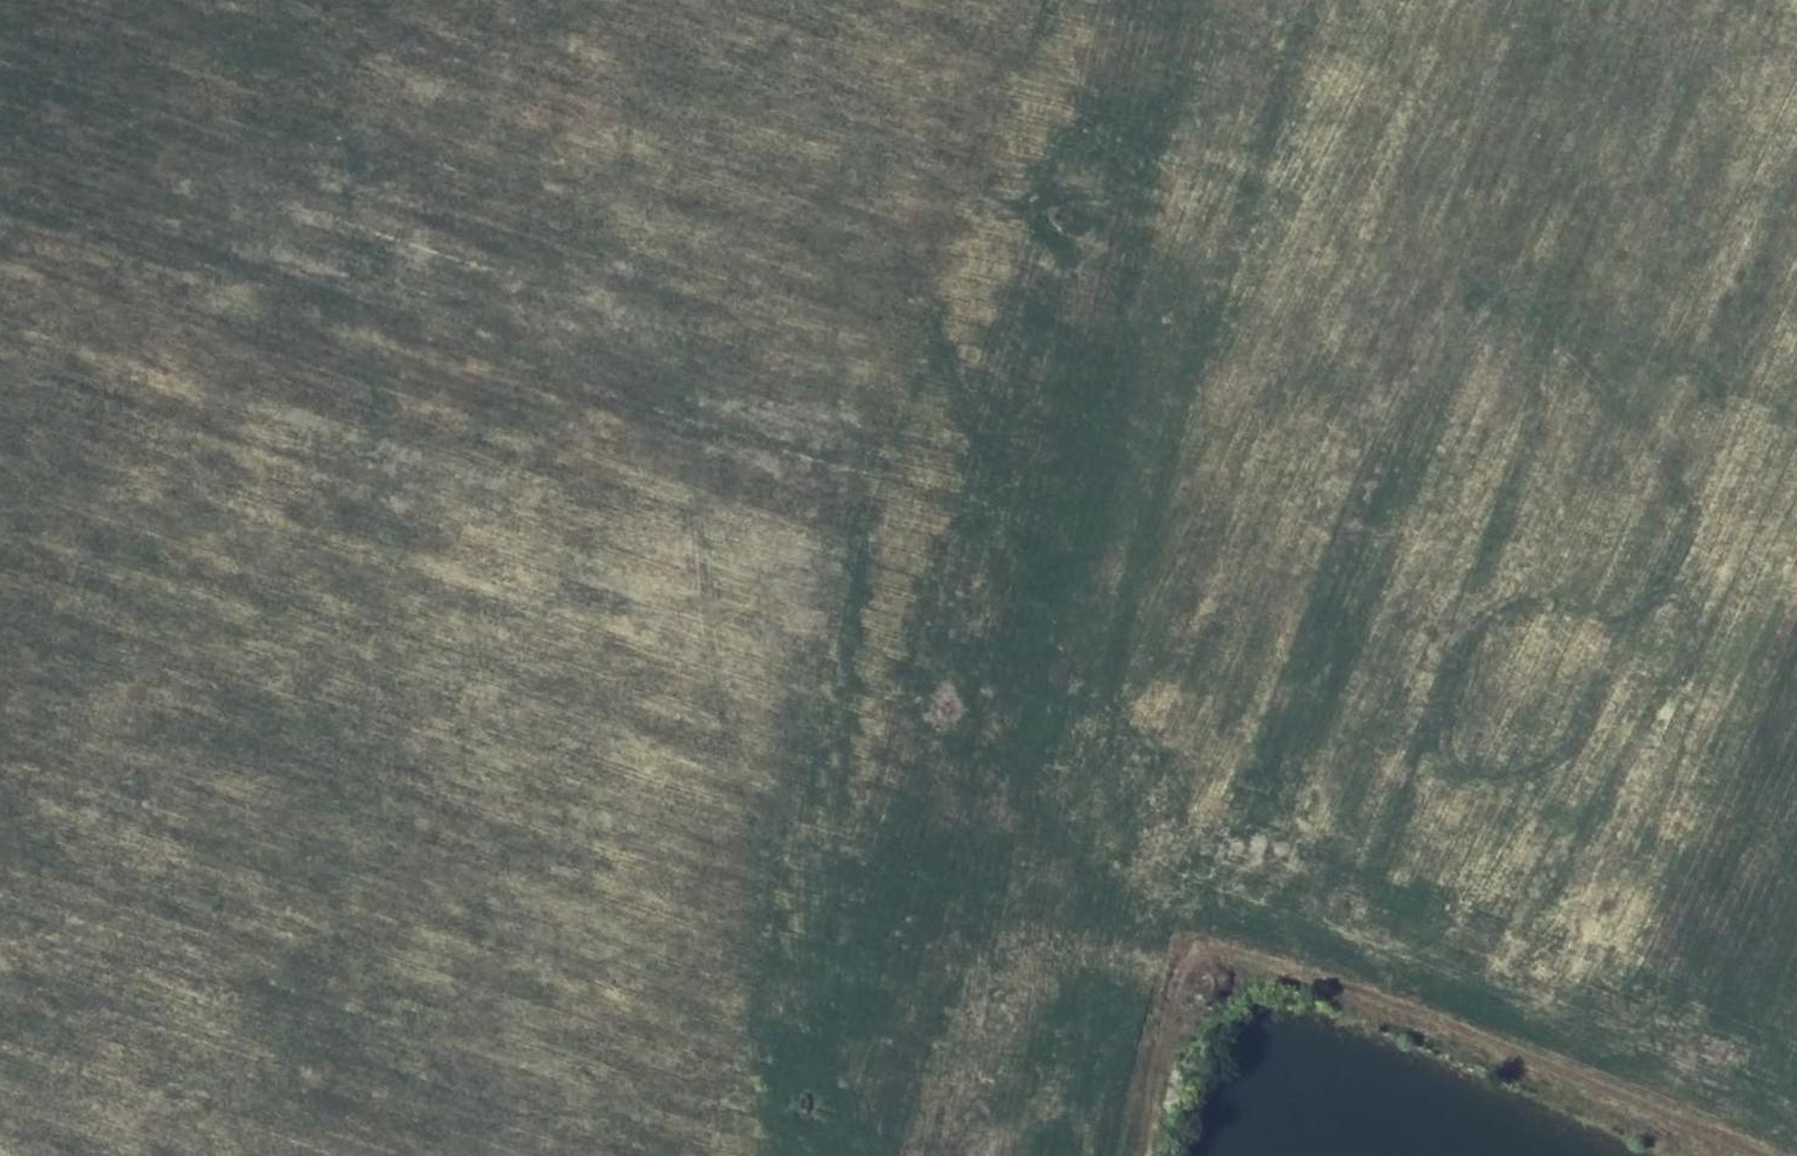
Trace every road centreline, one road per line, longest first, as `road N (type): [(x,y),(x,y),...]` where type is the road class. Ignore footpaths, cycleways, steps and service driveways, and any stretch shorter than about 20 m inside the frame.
road 1 (track): [(1787,1155),(1718,1118),(1307,971),(1160,940)]

